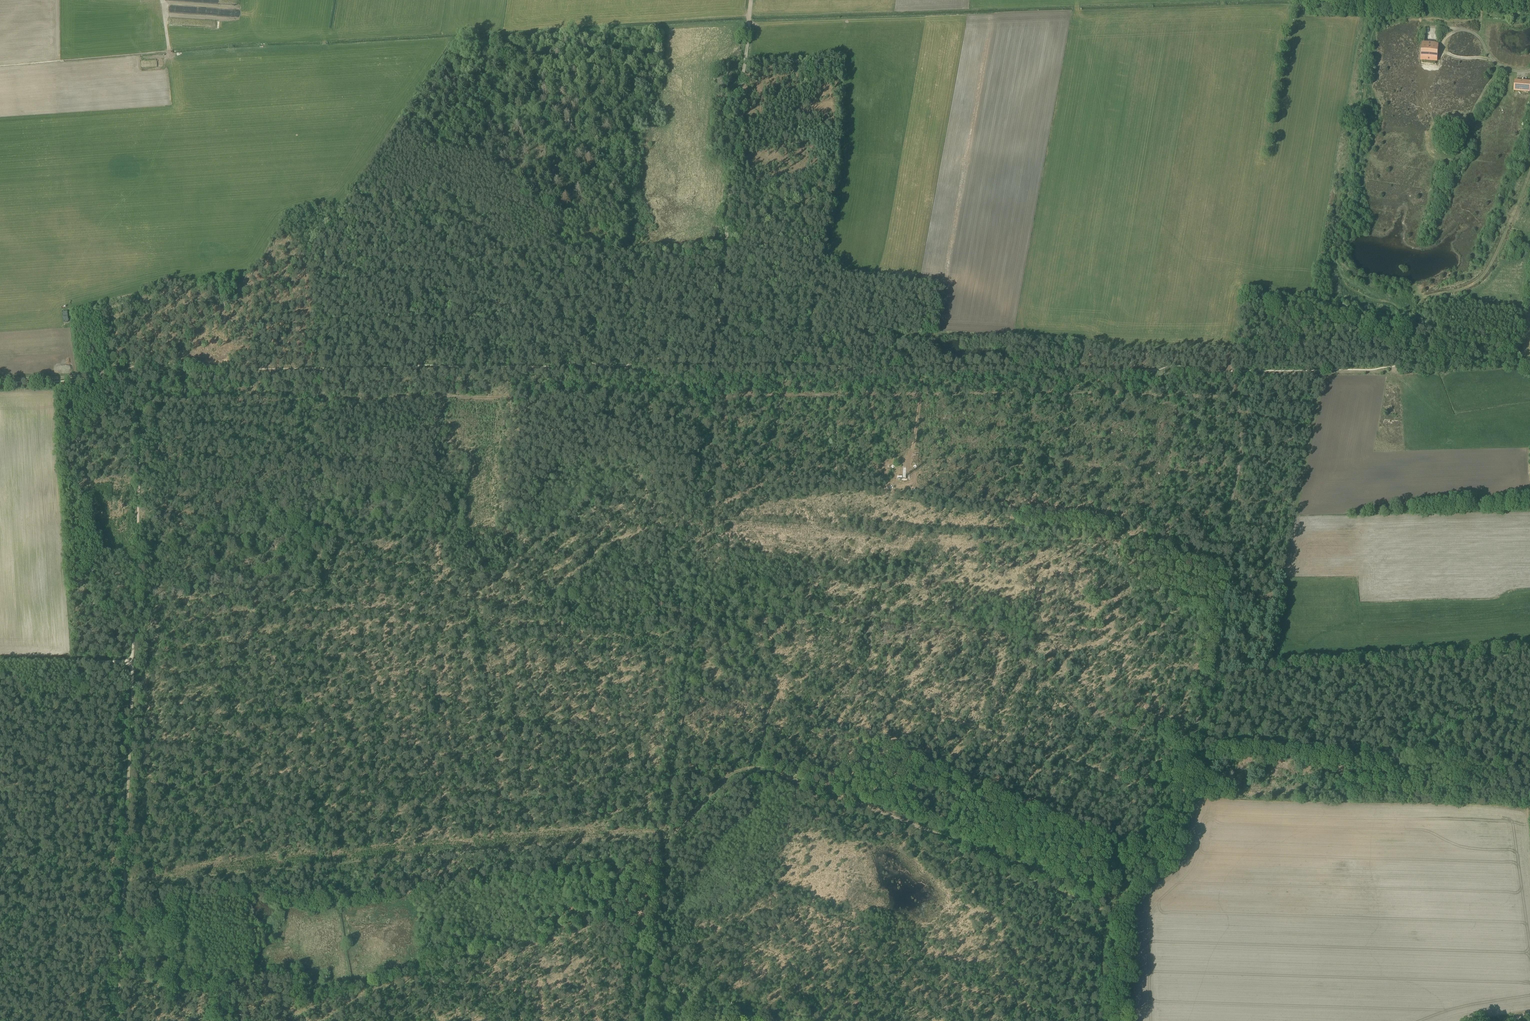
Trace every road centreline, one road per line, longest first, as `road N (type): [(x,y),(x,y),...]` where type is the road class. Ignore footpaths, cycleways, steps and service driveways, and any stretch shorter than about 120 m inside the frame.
road 1 (track): [(713,369),(0,378)]
road 2 (track): [(711,365),(752,0)]
road 3 (track): [(1210,674),(1529,655)]
road 4 (track): [(1506,0),(1296,0)]
road 5 (track): [(119,1020),(126,885)]
road 6 (unclassified): [(134,655),(0,657)]

